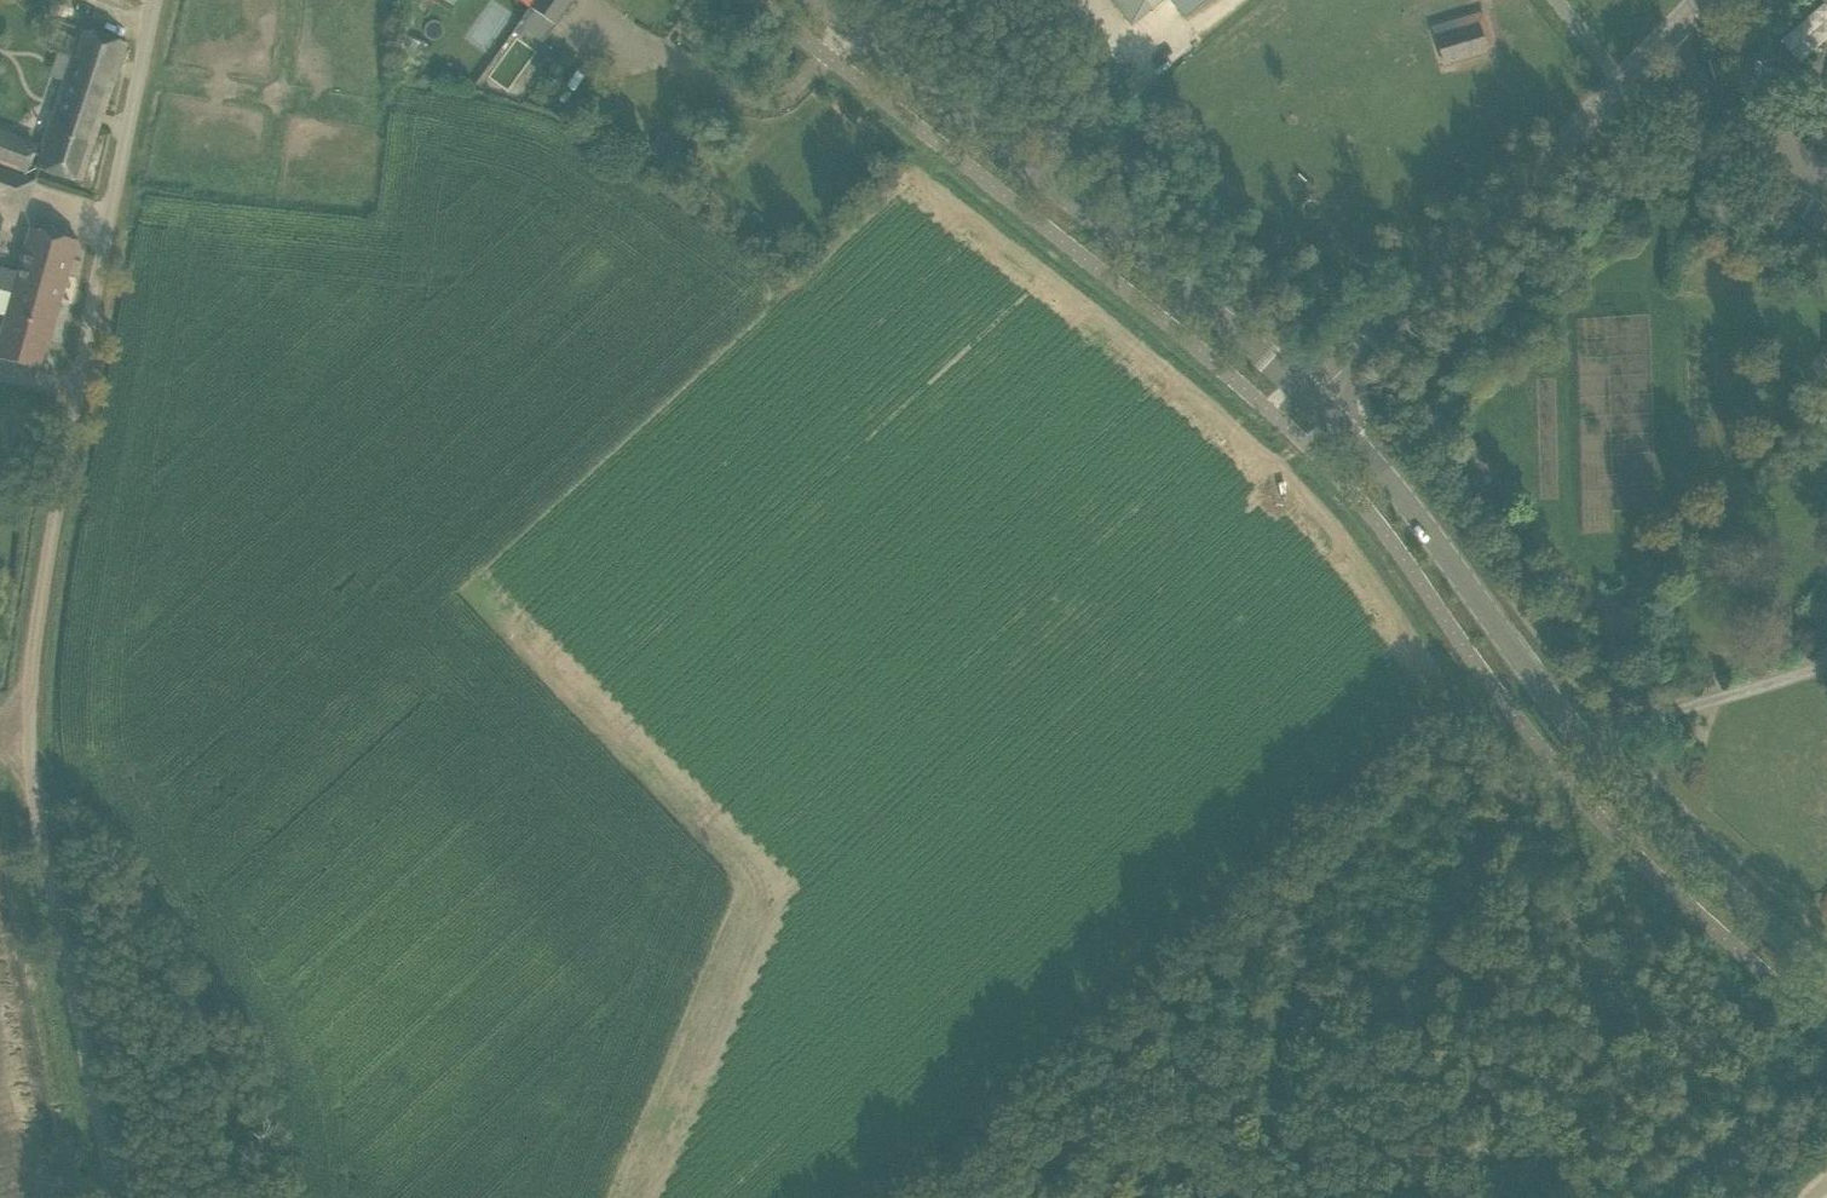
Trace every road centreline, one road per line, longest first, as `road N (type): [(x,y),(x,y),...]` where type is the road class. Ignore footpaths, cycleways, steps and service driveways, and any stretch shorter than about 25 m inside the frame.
road 1 (unclassified): [(95,1197),(32,893),(15,775),(18,678),(37,516),(153,0)]
road 2 (tertiary): [(1826,973),(1658,823),(1584,743),(1377,469),(1298,385)]
road 3 (tertiary): [(1298,385),(818,0)]
road 4 (unclassified): [(1298,385),(1361,355),(1695,0)]

